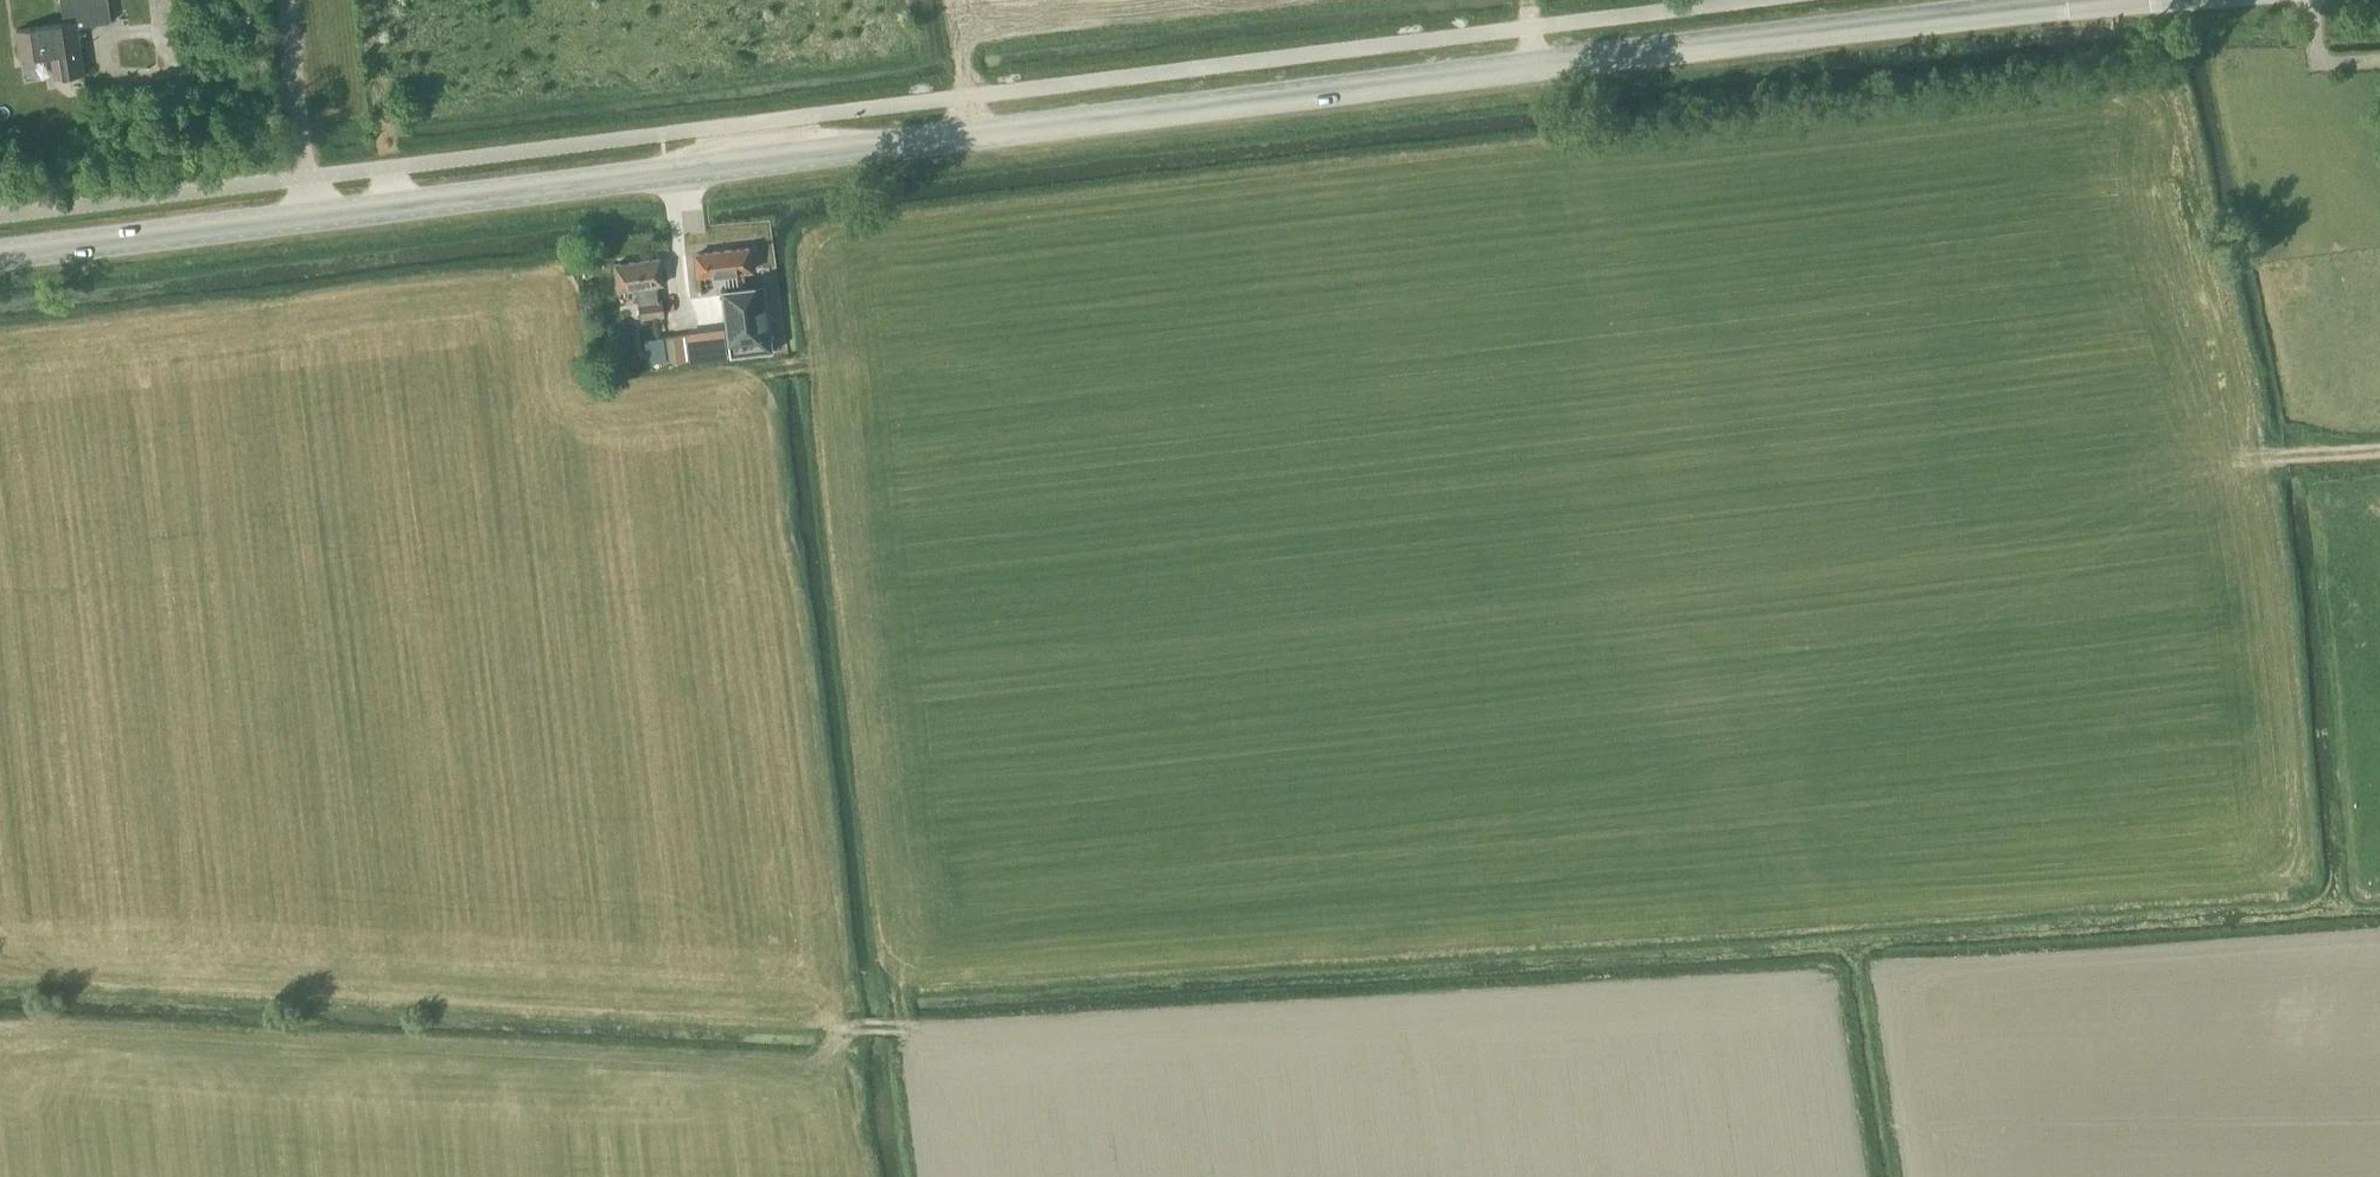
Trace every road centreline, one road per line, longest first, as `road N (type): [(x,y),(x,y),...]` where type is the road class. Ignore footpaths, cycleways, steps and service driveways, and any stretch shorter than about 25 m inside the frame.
road 1 (primary): [(0,254),(2095,0)]

